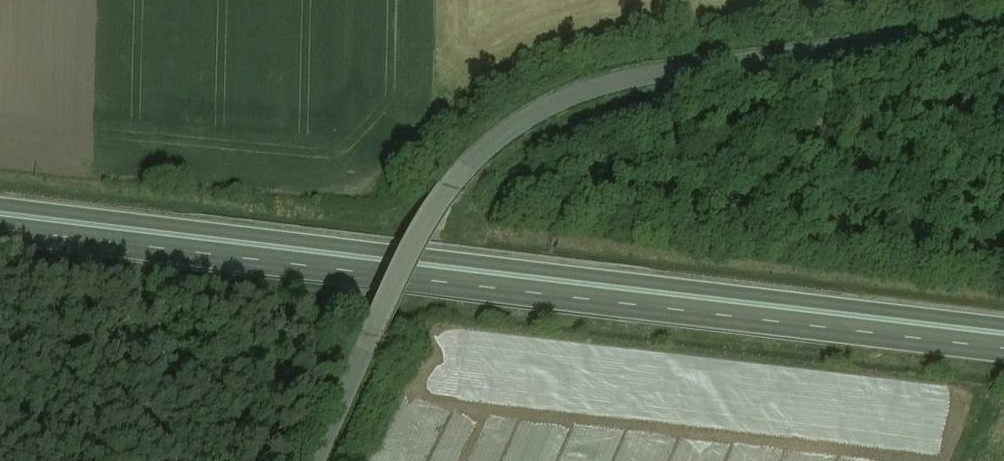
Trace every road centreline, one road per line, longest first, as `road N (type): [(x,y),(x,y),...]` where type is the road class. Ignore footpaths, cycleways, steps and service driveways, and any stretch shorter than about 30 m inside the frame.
road 1 (trunk): [(0,217),(1003,338)]
road 2 (unclassified): [(1003,25),(659,76),(546,111),(444,193),(313,460)]

